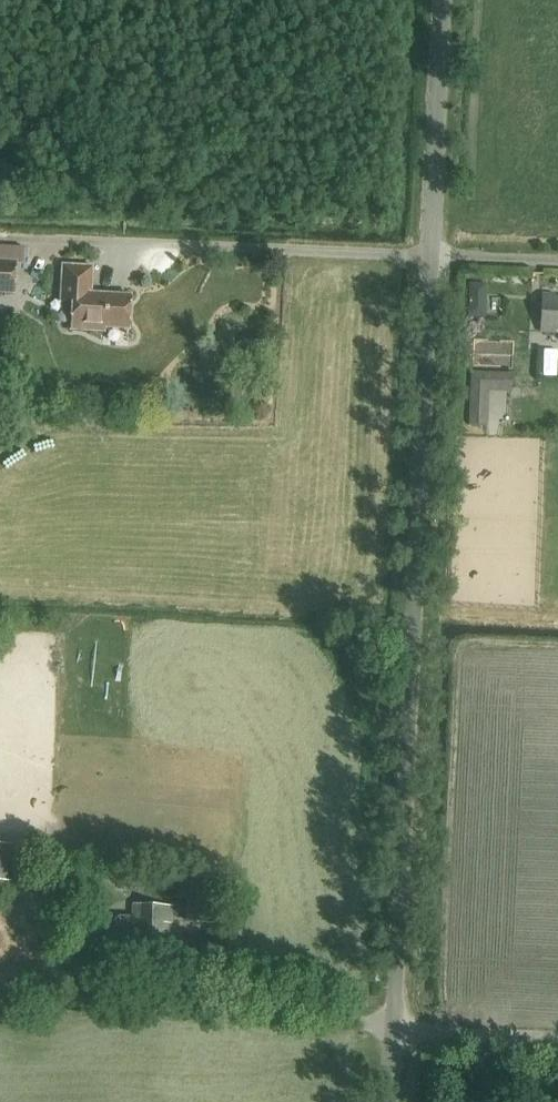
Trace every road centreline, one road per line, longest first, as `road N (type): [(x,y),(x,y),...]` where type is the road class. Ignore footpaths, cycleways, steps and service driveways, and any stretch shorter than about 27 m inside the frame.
road 1 (unclassified): [(390,1101),(433,254)]
road 2 (unclassified): [(433,254),(445,0)]
road 3 (track): [(557,1036),(394,1025)]
road 4 (unclassified): [(433,254),(557,260)]

